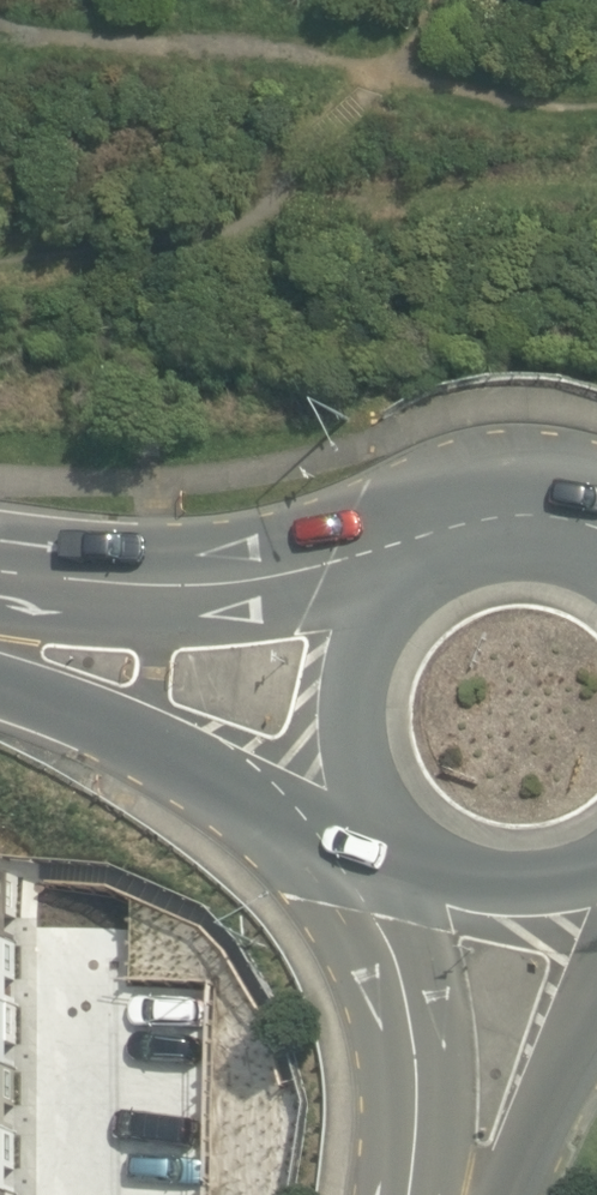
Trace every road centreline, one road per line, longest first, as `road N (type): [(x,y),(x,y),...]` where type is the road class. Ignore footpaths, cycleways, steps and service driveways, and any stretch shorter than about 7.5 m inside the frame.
road 1 (secondary): [(386,823),(263,807),(136,737),(0,686)]
road 2 (secondary): [(0,582),(398,593)]
road 3 (residential): [(425,1194),(413,1172),(410,1000),(432,863)]
road 4 (secondary): [(386,823),(357,770),(348,711),(360,652),(398,593)]
road 5 (residential): [(596,995),(513,1194)]
road 6 (secondary): [(398,593),(447,559),(485,546),(545,544),(596,562)]
road 7 (secondary): [(596,868),(556,884),(488,884),(432,863)]

